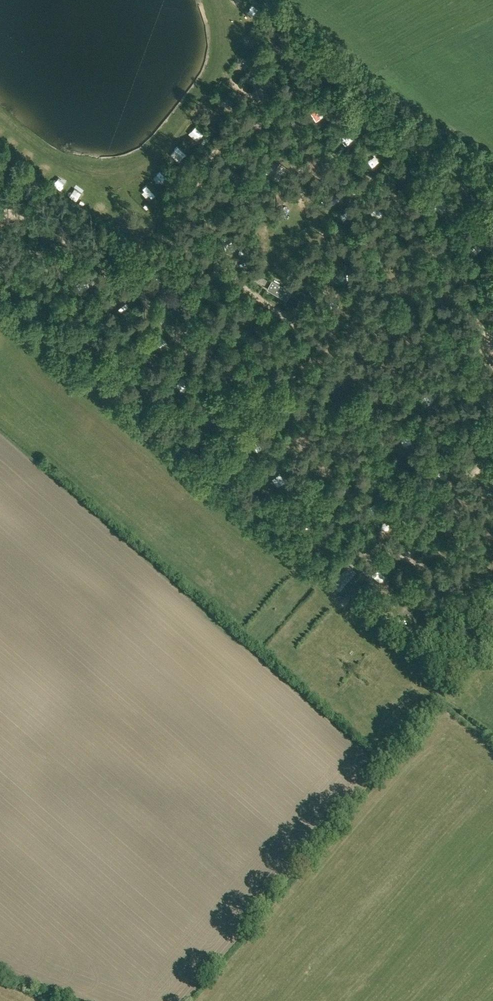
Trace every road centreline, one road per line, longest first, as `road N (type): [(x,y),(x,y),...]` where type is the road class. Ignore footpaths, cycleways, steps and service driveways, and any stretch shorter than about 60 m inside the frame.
road 1 (track): [(0,318),(340,606),(370,569),(365,551)]
road 2 (track): [(428,324),(311,294),(290,322)]
road 3 (track): [(210,262),(152,233),(116,277)]

